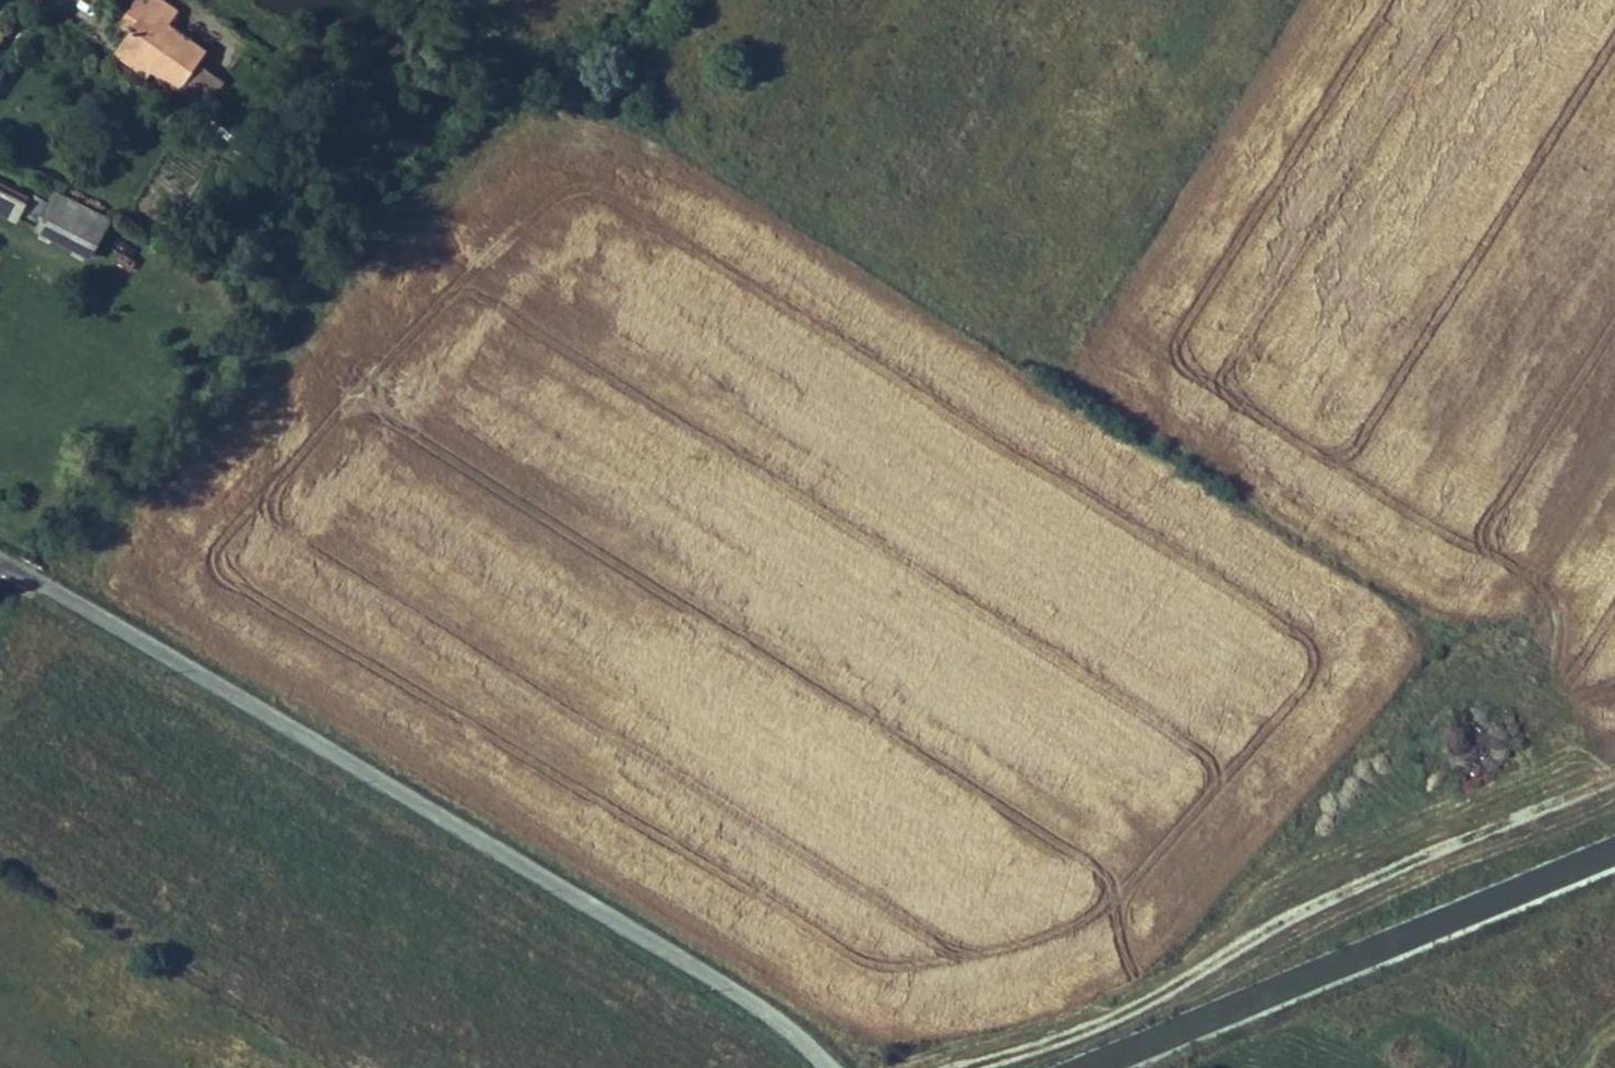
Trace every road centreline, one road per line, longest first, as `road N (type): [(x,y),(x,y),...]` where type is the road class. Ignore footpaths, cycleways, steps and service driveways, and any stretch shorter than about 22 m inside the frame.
road 1 (unclassified): [(838,1067),(780,1010),(0,554)]

